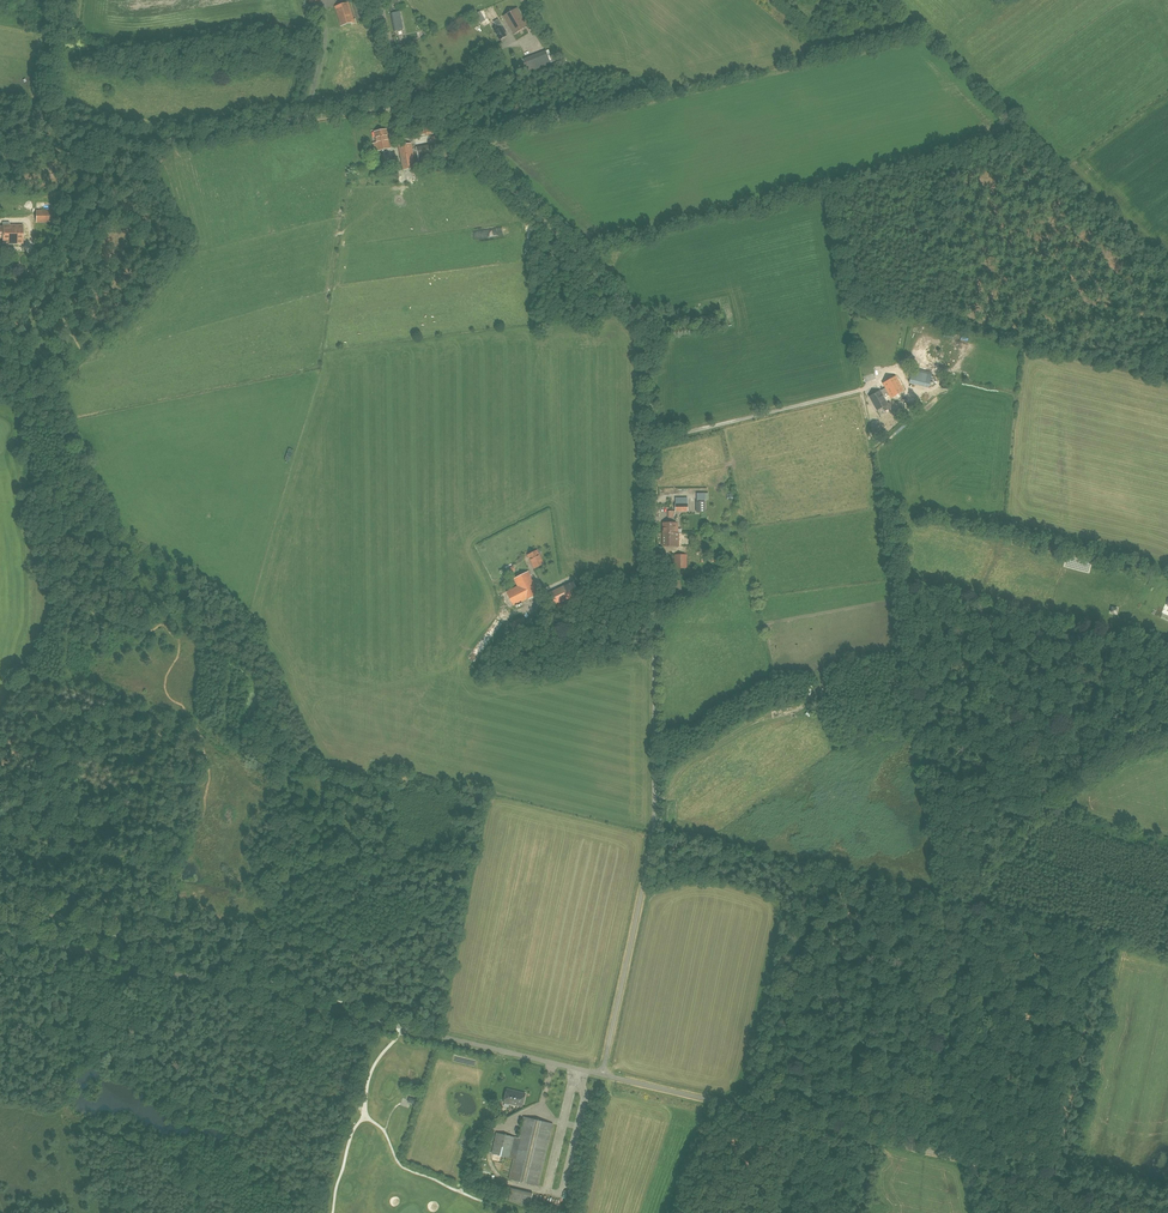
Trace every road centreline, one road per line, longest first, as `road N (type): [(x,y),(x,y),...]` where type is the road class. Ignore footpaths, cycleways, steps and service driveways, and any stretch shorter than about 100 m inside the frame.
road 1 (unclassified): [(602,1075),(654,830),(648,334),(423,97)]
road 2 (unclassified): [(602,1075),(0,932)]
road 3 (unclassified): [(1167,1207),(602,1075)]
road 4 (unclassified): [(423,97),(167,139),(0,107)]
road 5 (track): [(1167,312),(1025,215)]
road 6 (track): [(1015,290),(968,227),(923,190)]

